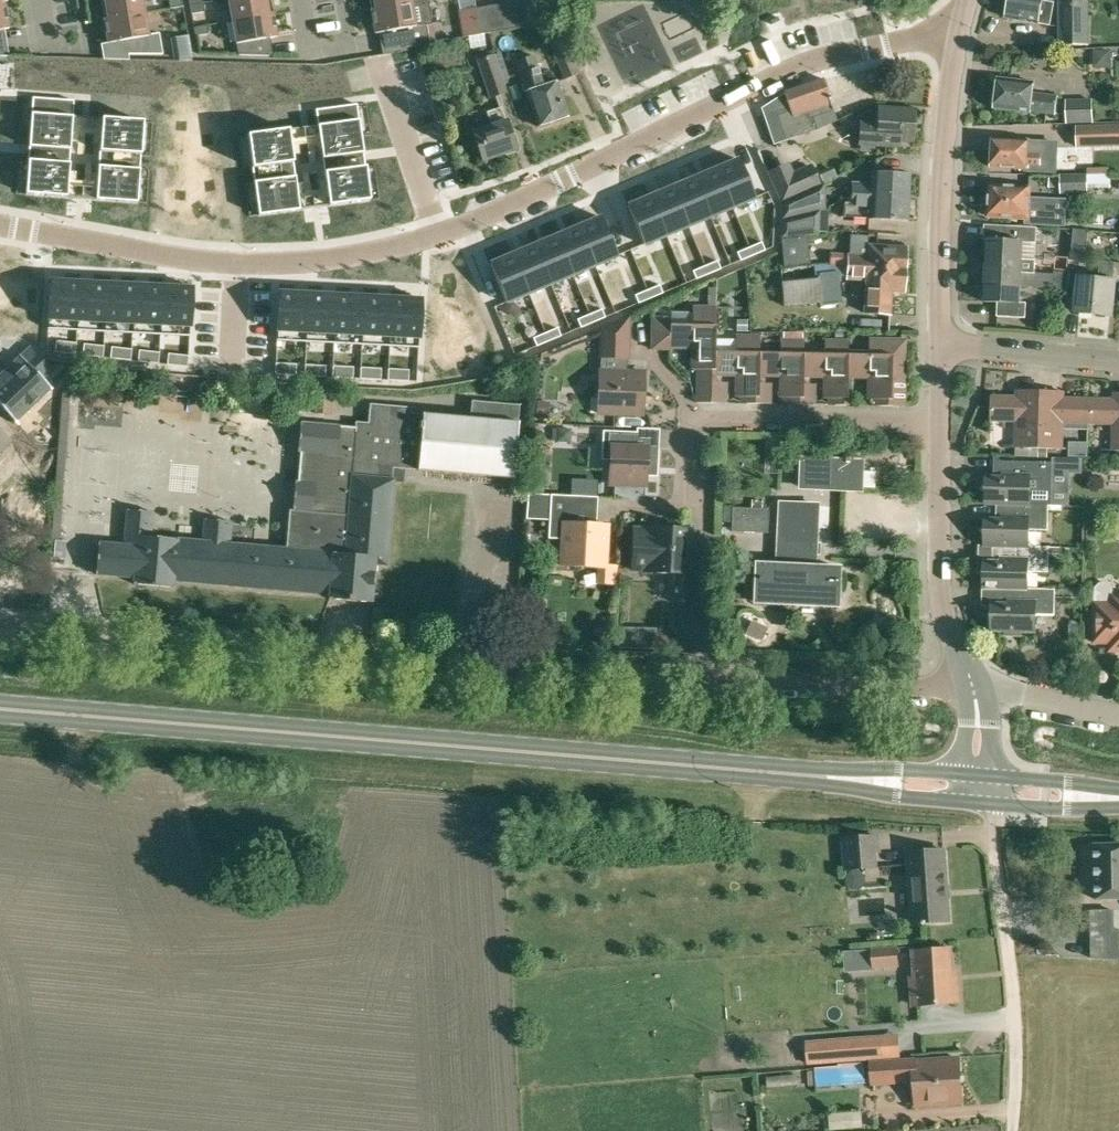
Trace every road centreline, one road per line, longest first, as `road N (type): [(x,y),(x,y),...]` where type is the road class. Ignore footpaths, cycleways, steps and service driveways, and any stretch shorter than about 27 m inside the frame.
road 1 (residential): [(0,224),(282,264),(397,245),(472,220),(799,65),(964,39)]
road 2 (secondary): [(808,775),(0,709)]
road 3 (residential): [(698,679),(0,628)]
road 4 (residential): [(698,679),(704,530),(687,511),(694,425),(939,423)]
road 5 (unclassified): [(1012,1130),(1018,1009),(989,803)]
road 6 (residential): [(942,348),(942,155),(964,39)]
road 7 (residential): [(973,689),(698,679)]
road 8 (residential): [(973,689),(945,610),(939,423)]
road 9 (secondary): [(808,775),(900,796),(989,803)]
road 10 (residential): [(942,348),(1118,365)]
road 11 (secondary): [(981,775),(808,775)]
road 12 (residential): [(973,689),(1118,714)]
road 13 (secondary): [(1118,791),(981,775)]
road 14 (secondary): [(989,803),(1118,803)]

